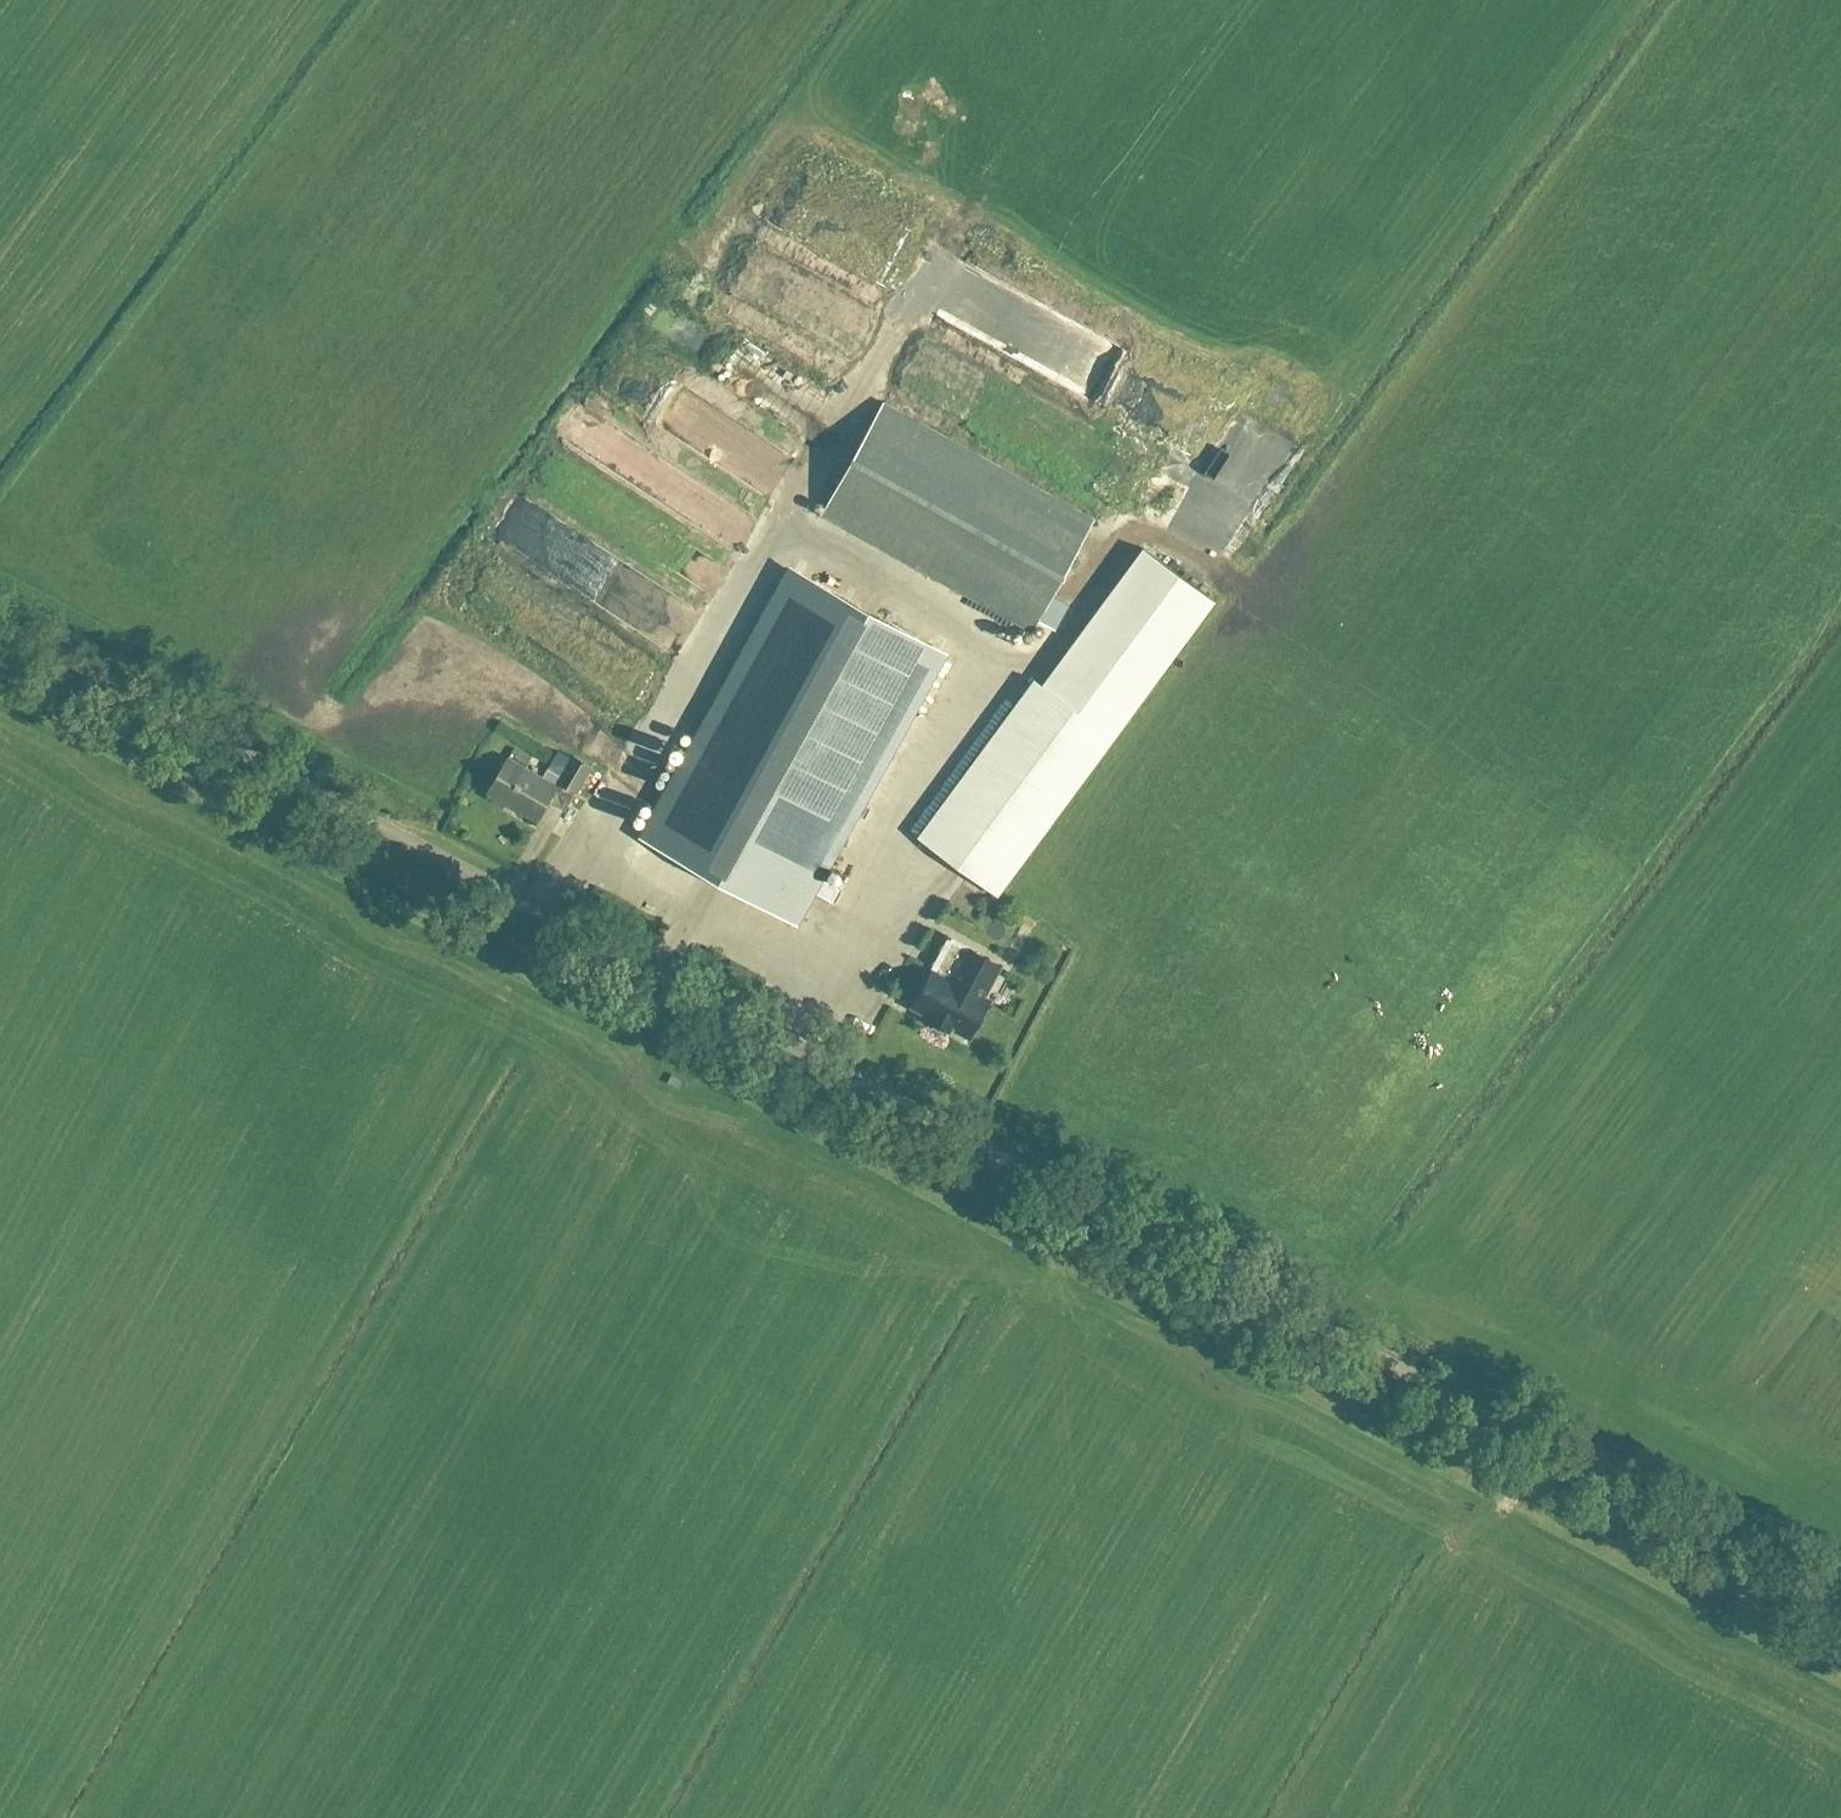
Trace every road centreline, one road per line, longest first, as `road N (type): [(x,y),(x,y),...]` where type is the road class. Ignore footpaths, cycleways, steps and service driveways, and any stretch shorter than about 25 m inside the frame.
road 1 (unclassified): [(1840,1603),(0,618)]

